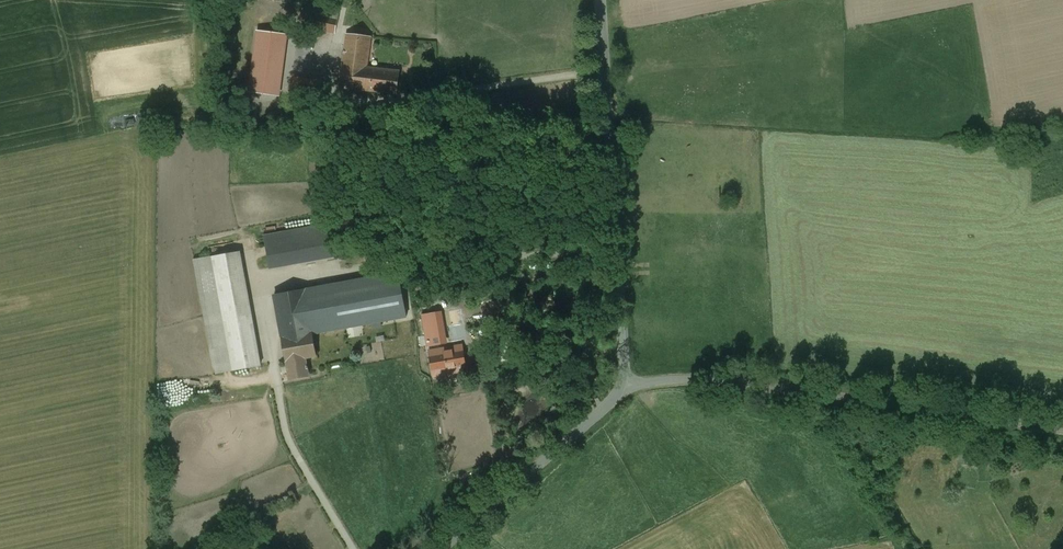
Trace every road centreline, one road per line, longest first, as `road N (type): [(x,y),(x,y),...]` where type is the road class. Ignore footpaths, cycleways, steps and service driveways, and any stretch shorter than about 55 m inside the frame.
road 1 (unclassified): [(615,400),(654,377),(691,376),(1062,431)]
road 2 (unclassified): [(603,0),(625,375),(615,400)]
road 3 (unclassified): [(615,400),(443,548)]

